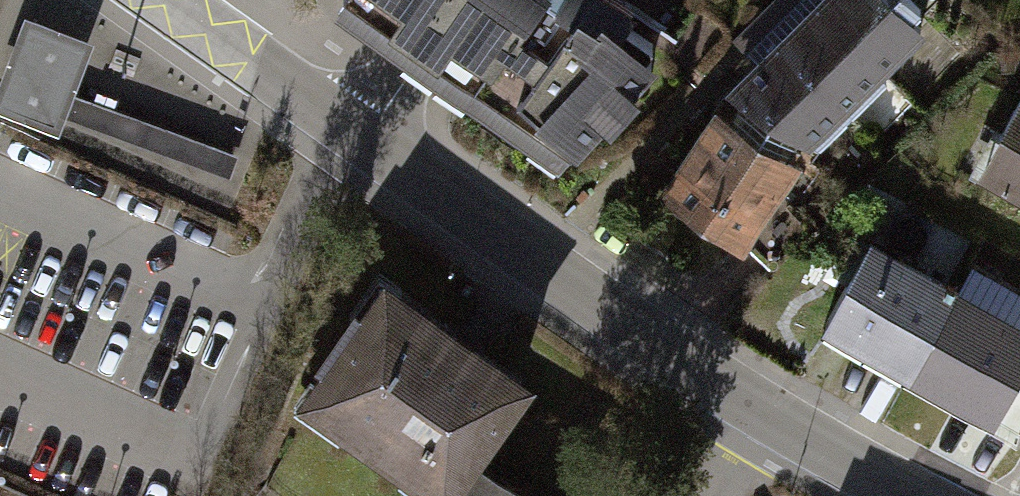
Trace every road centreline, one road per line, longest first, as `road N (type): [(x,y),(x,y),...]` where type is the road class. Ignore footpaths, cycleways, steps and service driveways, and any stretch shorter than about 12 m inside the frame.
road 1 (tertiary): [(358,133),(766,417),(916,495)]
road 2 (tertiary): [(163,0),(358,133)]
road 3 (residential): [(459,0),(392,100),(358,133)]

